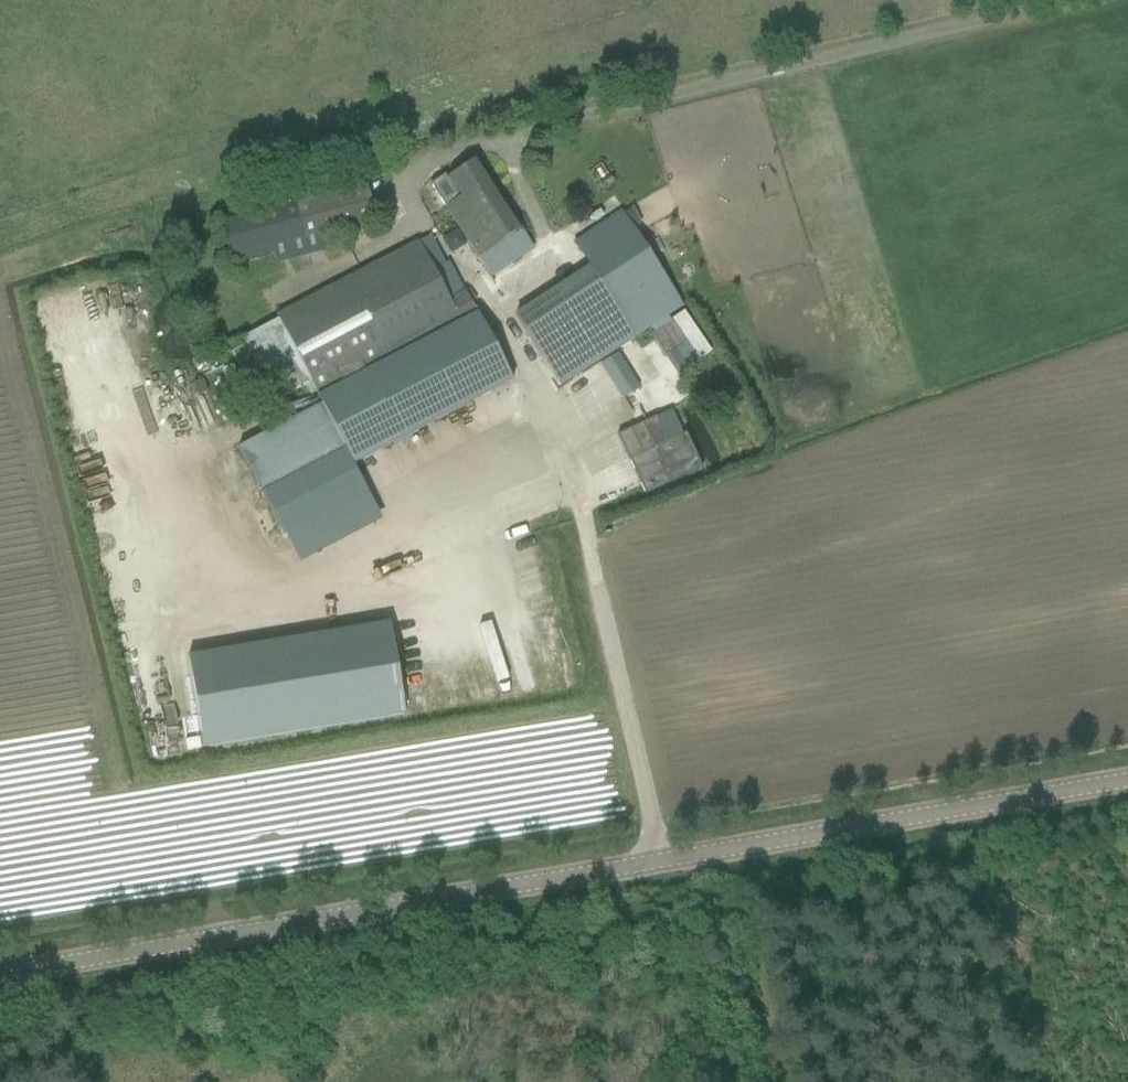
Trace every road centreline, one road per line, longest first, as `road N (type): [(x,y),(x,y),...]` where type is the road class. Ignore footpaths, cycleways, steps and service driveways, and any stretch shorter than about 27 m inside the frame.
road 1 (unclassified): [(0,974),(1127,780)]
road 2 (unclassified): [(1091,0),(504,140)]
road 3 (track): [(661,861),(581,505)]
road 4 (track): [(220,196),(0,266)]

